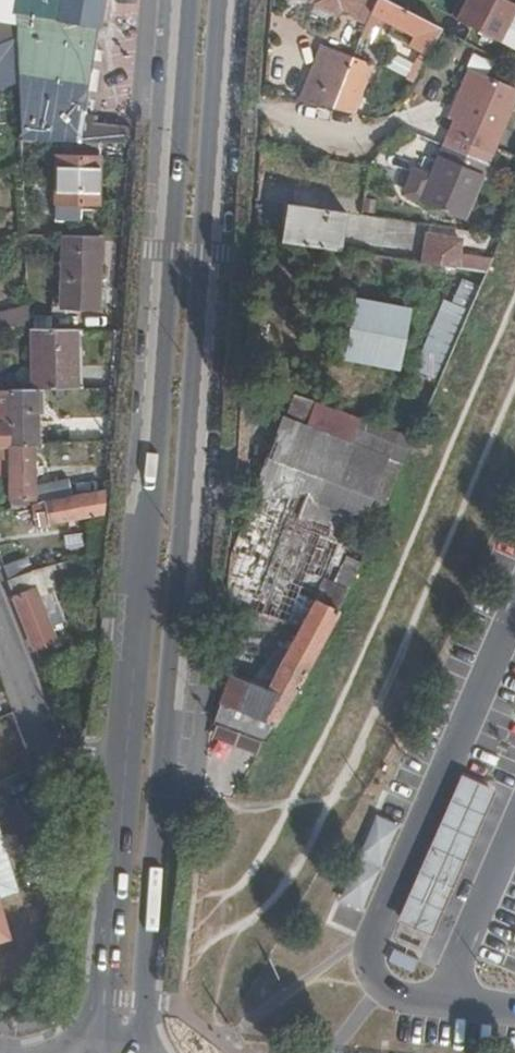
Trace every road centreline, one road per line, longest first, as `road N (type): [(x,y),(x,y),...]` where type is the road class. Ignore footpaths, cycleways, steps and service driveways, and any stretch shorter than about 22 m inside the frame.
road 1 (secondary): [(145,1052),(219,0)]
road 2 (secondary): [(189,0),(126,761)]
road 3 (secondary): [(126,761),(99,1052)]
road 4 (residential): [(0,622),(43,732),(67,757),(126,761)]

